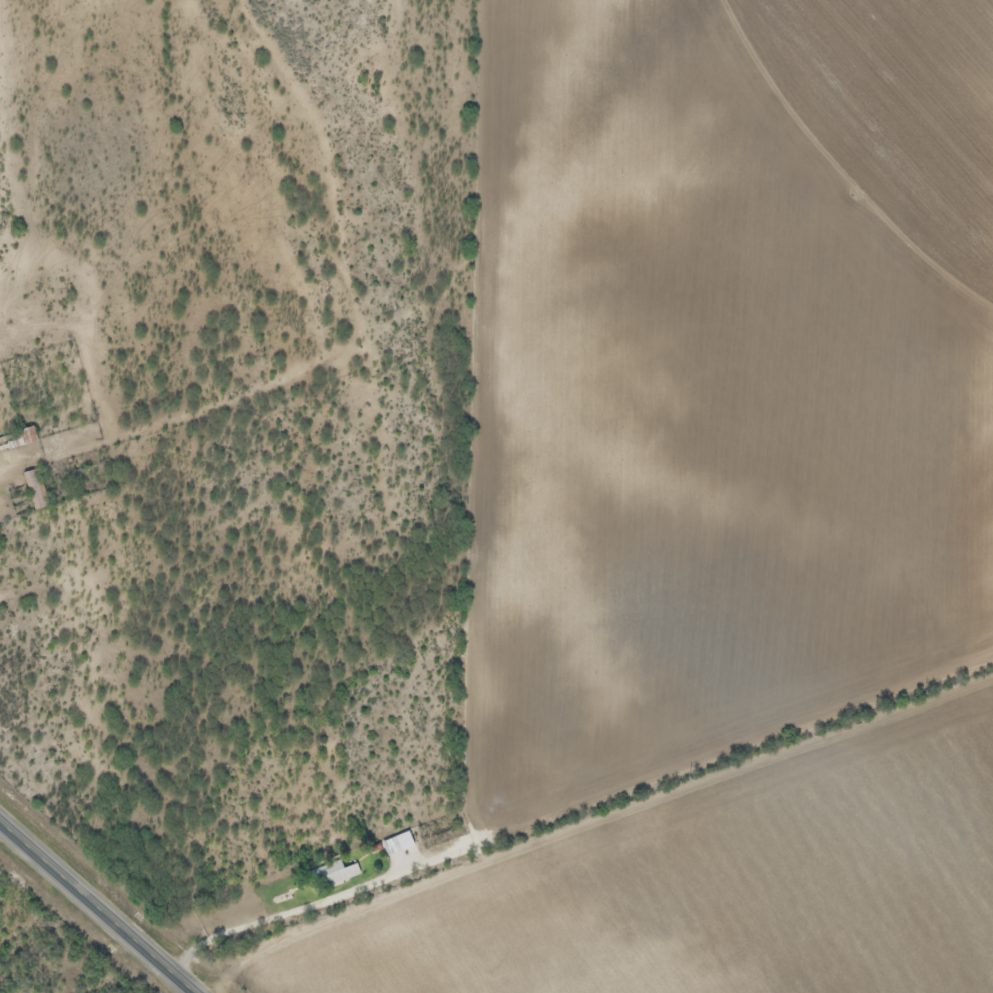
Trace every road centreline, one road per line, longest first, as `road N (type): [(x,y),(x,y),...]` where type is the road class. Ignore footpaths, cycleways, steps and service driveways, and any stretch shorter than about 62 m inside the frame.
road 1 (residential): [(0,471),(93,449),(315,364),(470,269),(990,86)]
road 2 (trunk): [(0,817),(201,992)]

